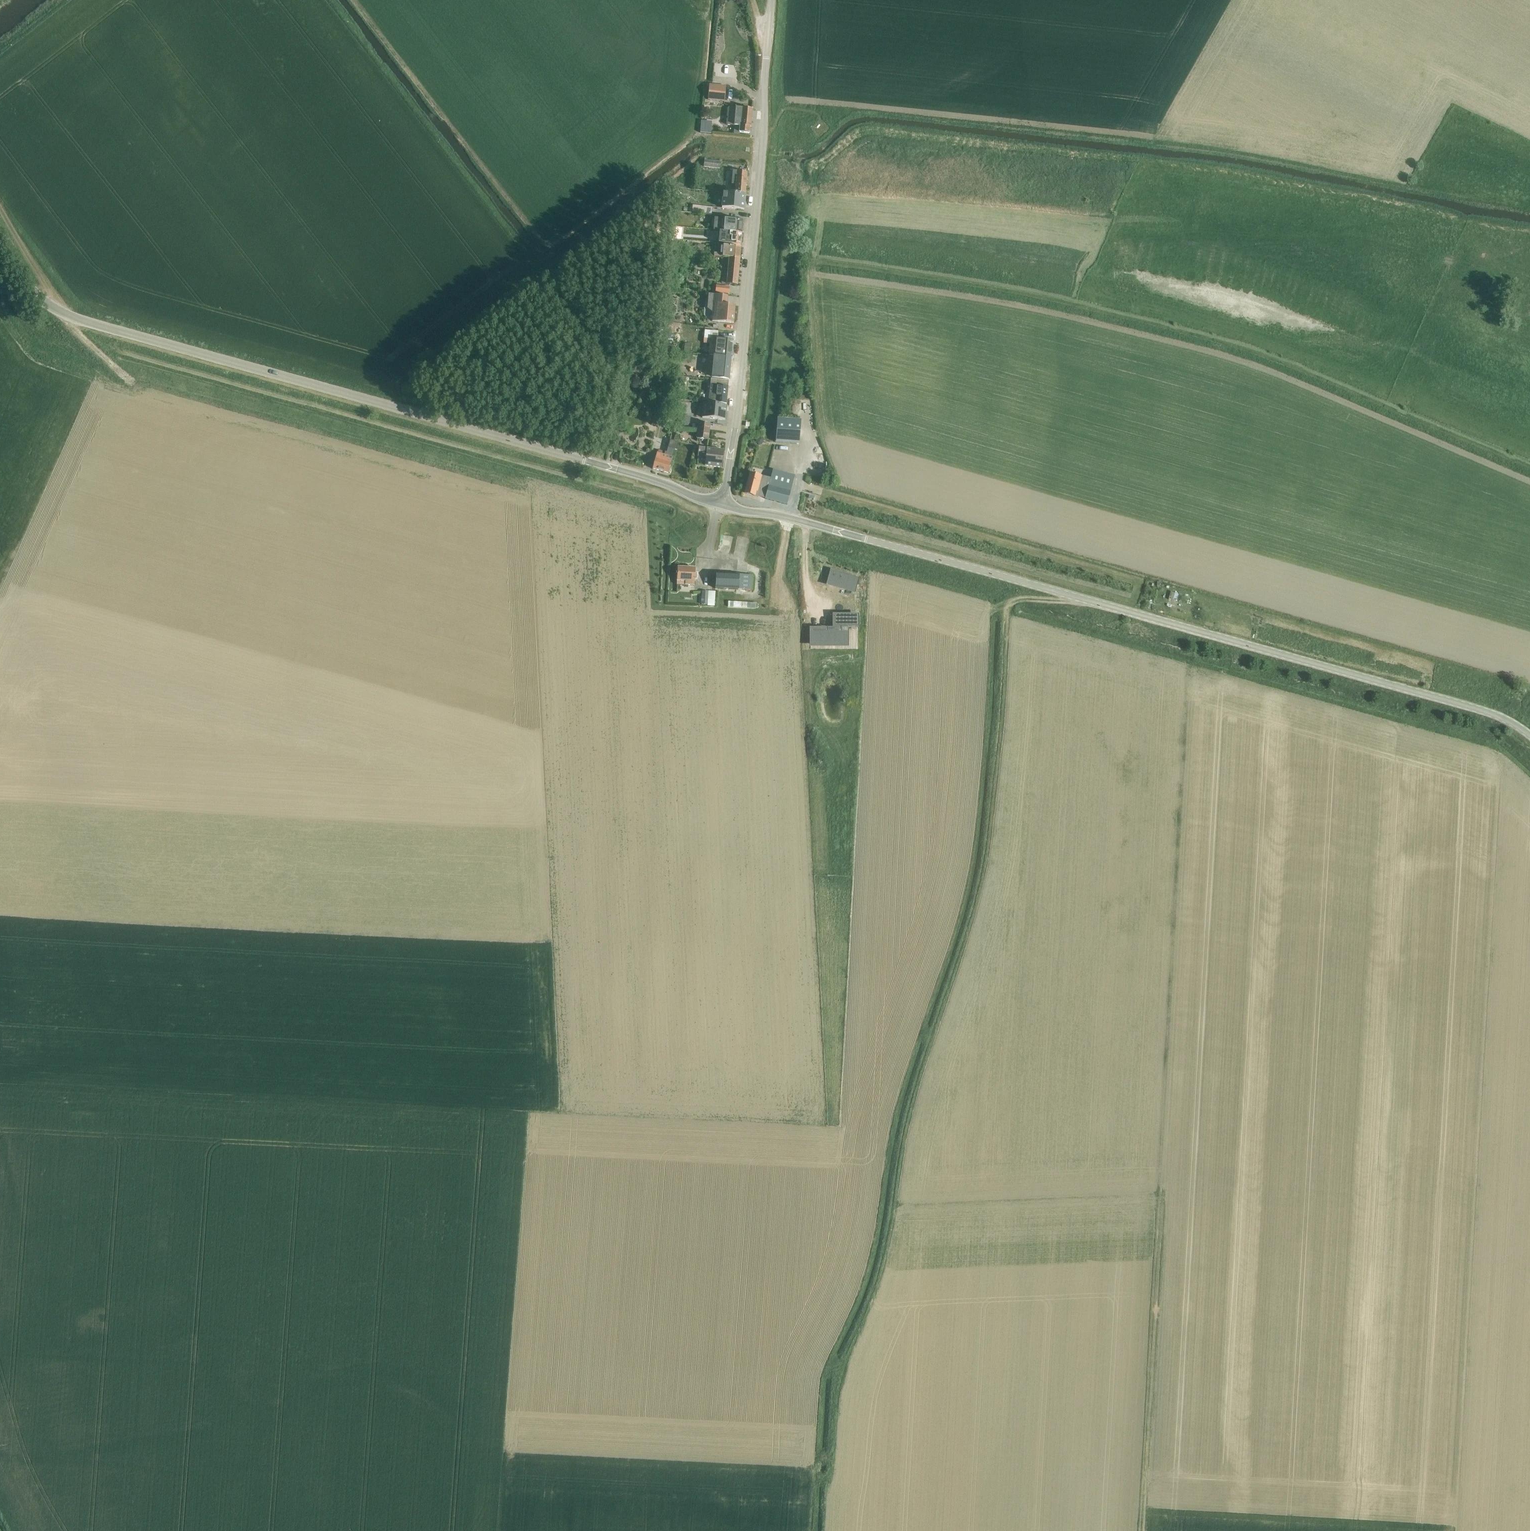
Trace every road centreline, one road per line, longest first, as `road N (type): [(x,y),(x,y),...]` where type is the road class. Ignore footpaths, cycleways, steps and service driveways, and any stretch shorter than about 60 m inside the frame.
road 1 (tertiary): [(1529,735),(1488,712),(721,505)]
road 2 (tertiary): [(721,505),(65,314),(38,297),(0,239)]
road 3 (tertiary): [(721,505),(738,409),(771,0)]
road 4 (track): [(1141,1530),(1158,1208)]

